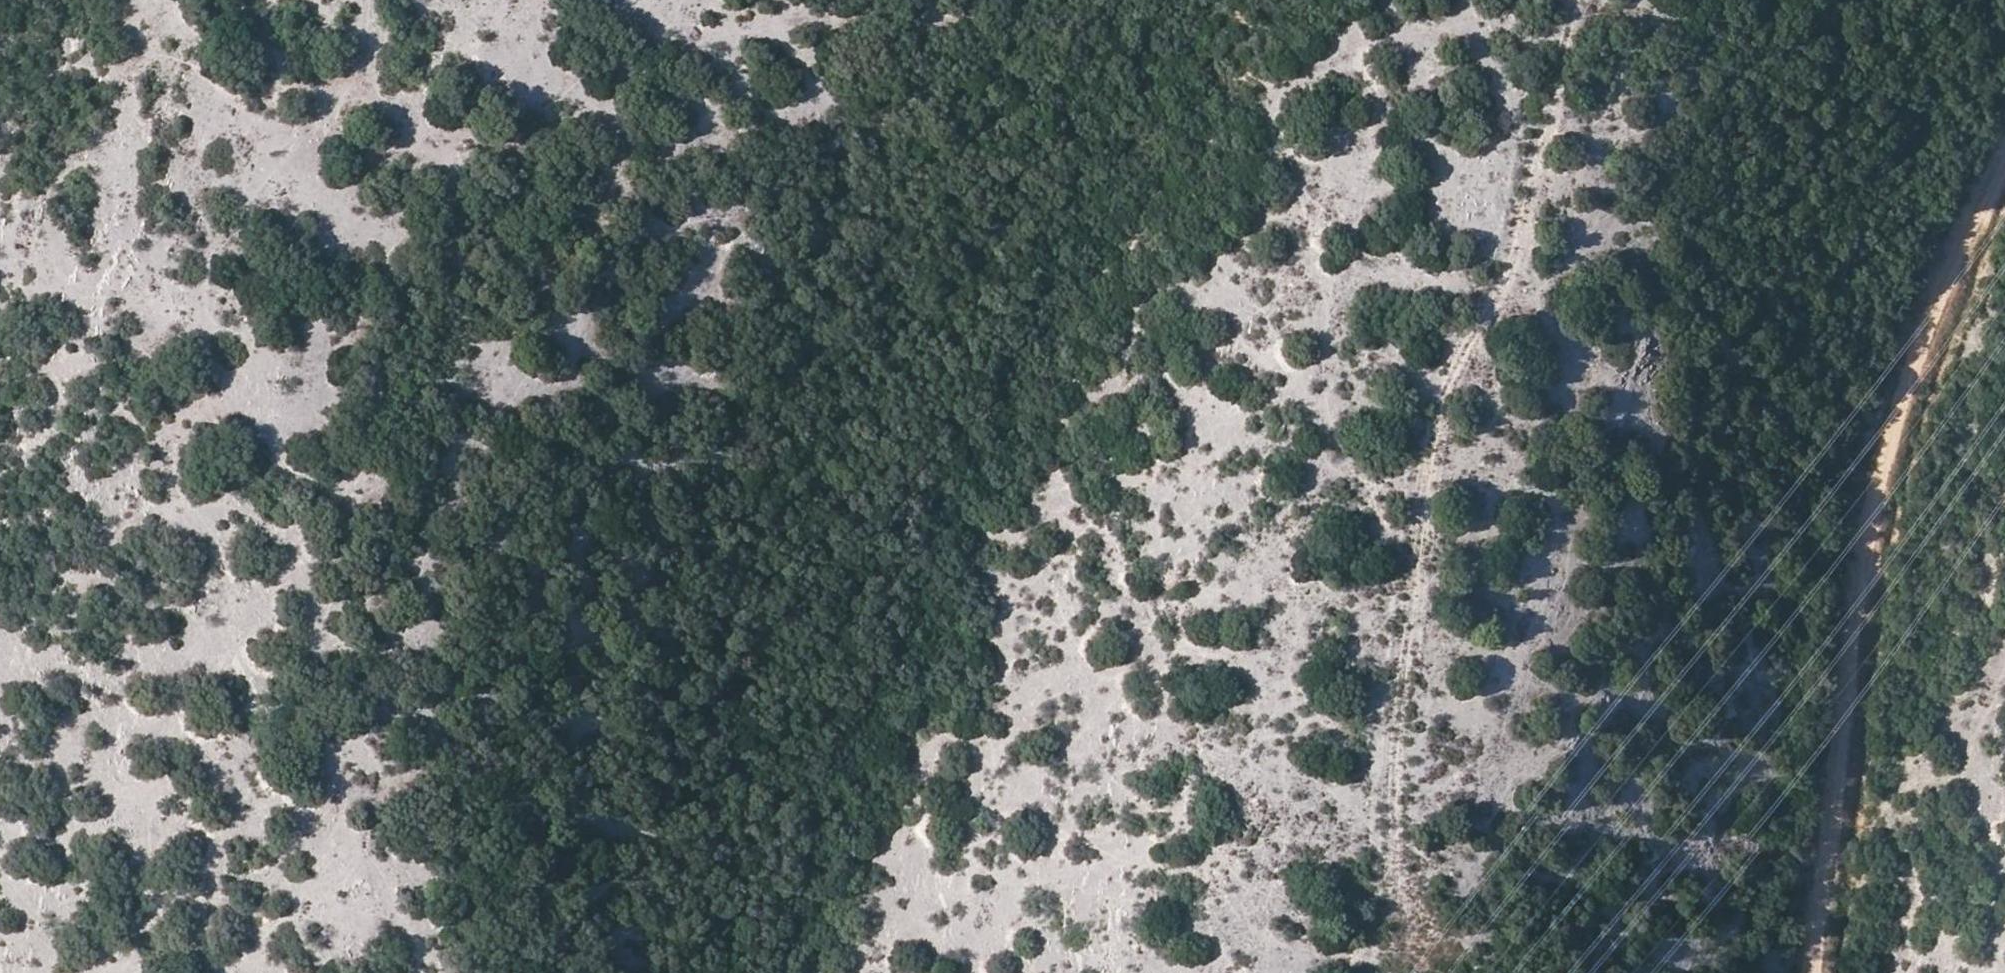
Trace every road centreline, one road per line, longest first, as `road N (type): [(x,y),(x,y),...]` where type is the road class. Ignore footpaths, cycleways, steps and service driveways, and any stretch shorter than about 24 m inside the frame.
road 1 (track): [(2004,154),(1919,341),(1862,547),(1813,972)]

